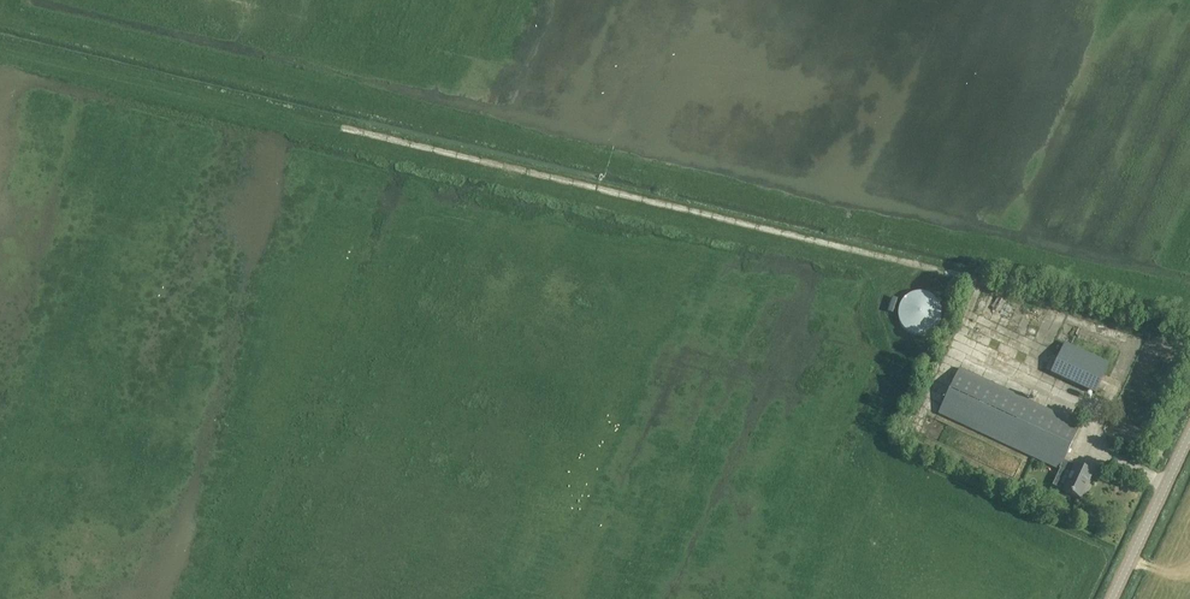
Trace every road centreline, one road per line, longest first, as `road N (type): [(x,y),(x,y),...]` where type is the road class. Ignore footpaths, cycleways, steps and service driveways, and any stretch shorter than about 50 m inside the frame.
road 1 (tertiary): [(1112,598),(1189,435)]

